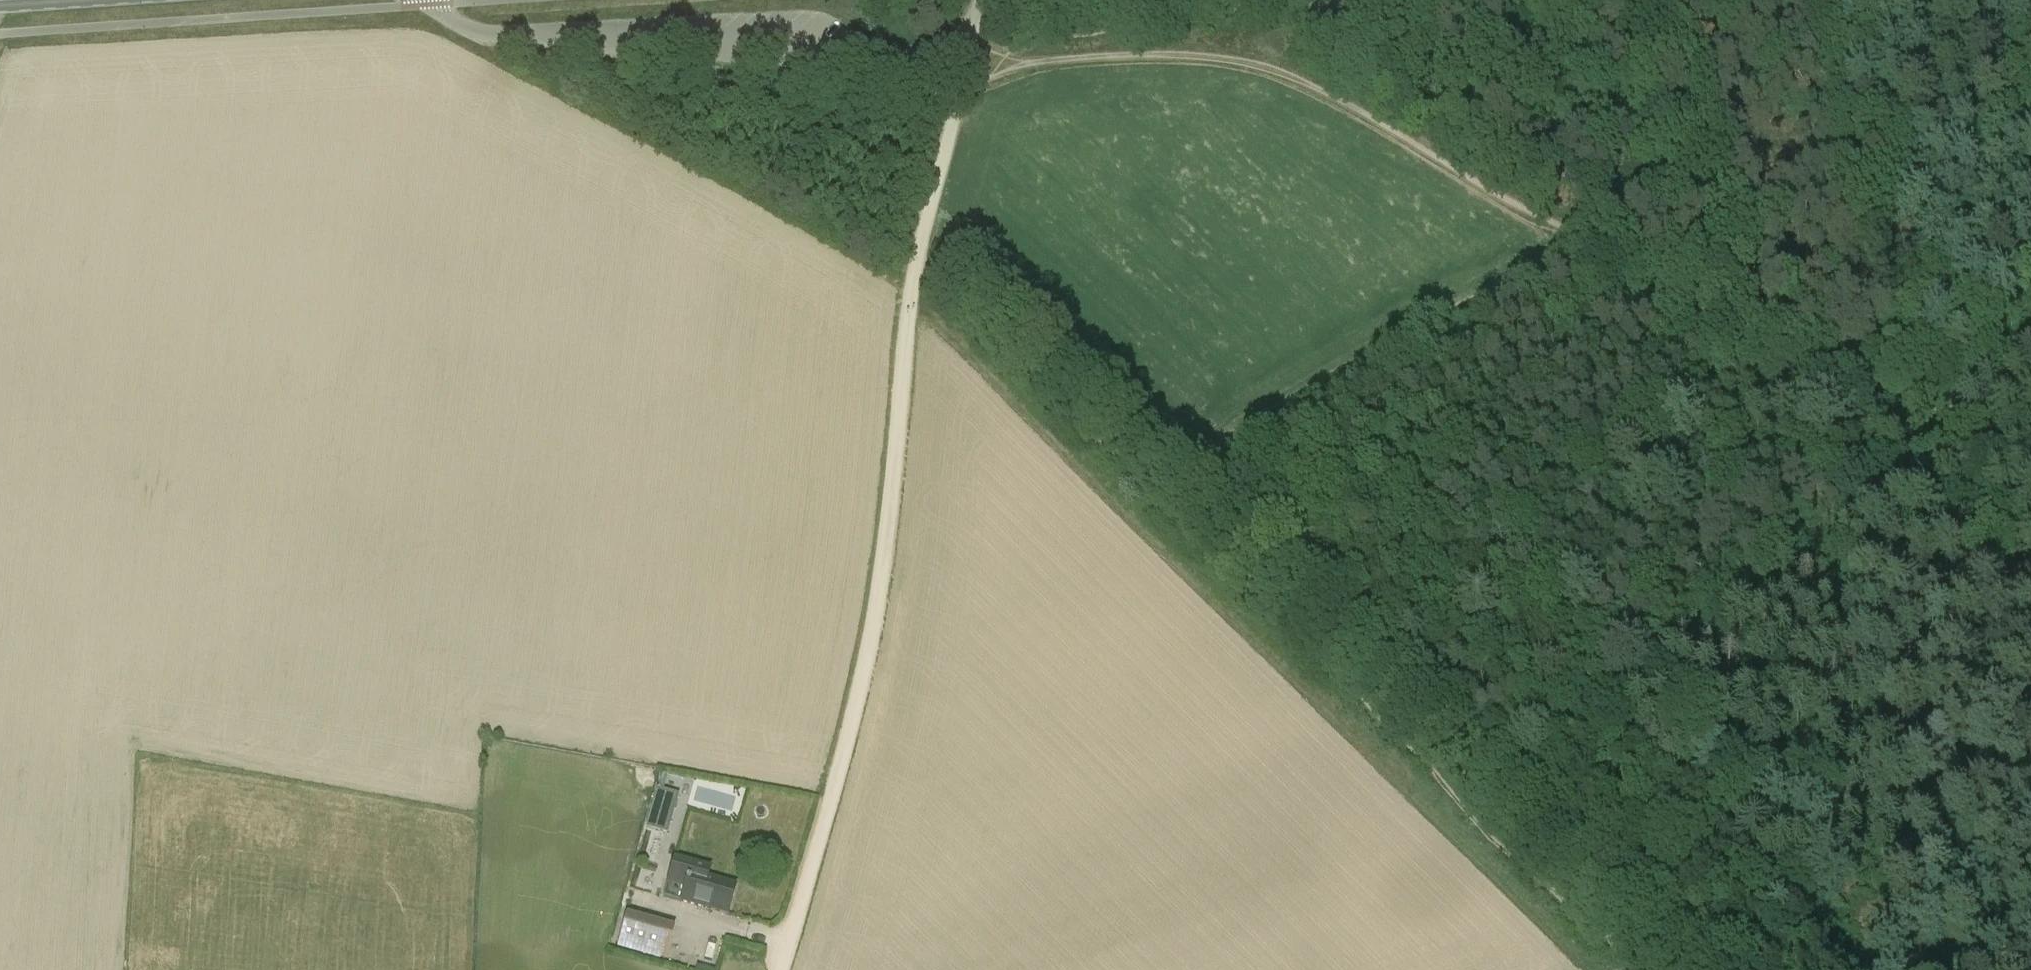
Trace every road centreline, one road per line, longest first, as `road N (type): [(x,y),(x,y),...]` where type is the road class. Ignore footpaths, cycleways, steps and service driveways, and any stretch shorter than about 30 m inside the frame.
road 1 (track): [(1742,340),(1605,248),(1273,49),(1231,38),(1044,43),(961,72)]
road 2 (track): [(781,969),(890,550),(920,251)]
road 3 (track): [(1904,466),(1838,400),(1742,340)]
road 4 (track): [(920,251),(961,72)]

